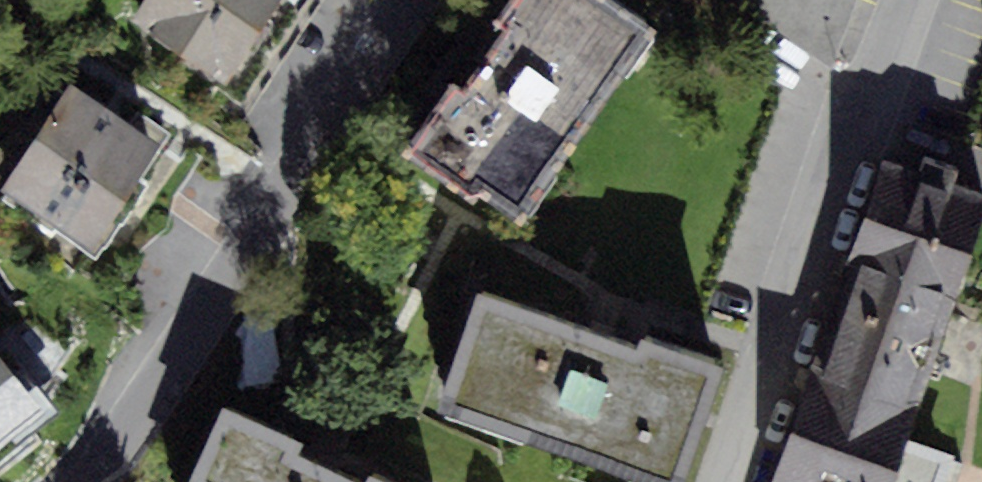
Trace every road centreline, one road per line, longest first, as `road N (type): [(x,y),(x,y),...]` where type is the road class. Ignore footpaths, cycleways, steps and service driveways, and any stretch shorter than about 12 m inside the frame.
road 1 (residential): [(408,0),(223,311),(81,481)]
road 2 (residential): [(910,0),(851,108),(725,481)]

